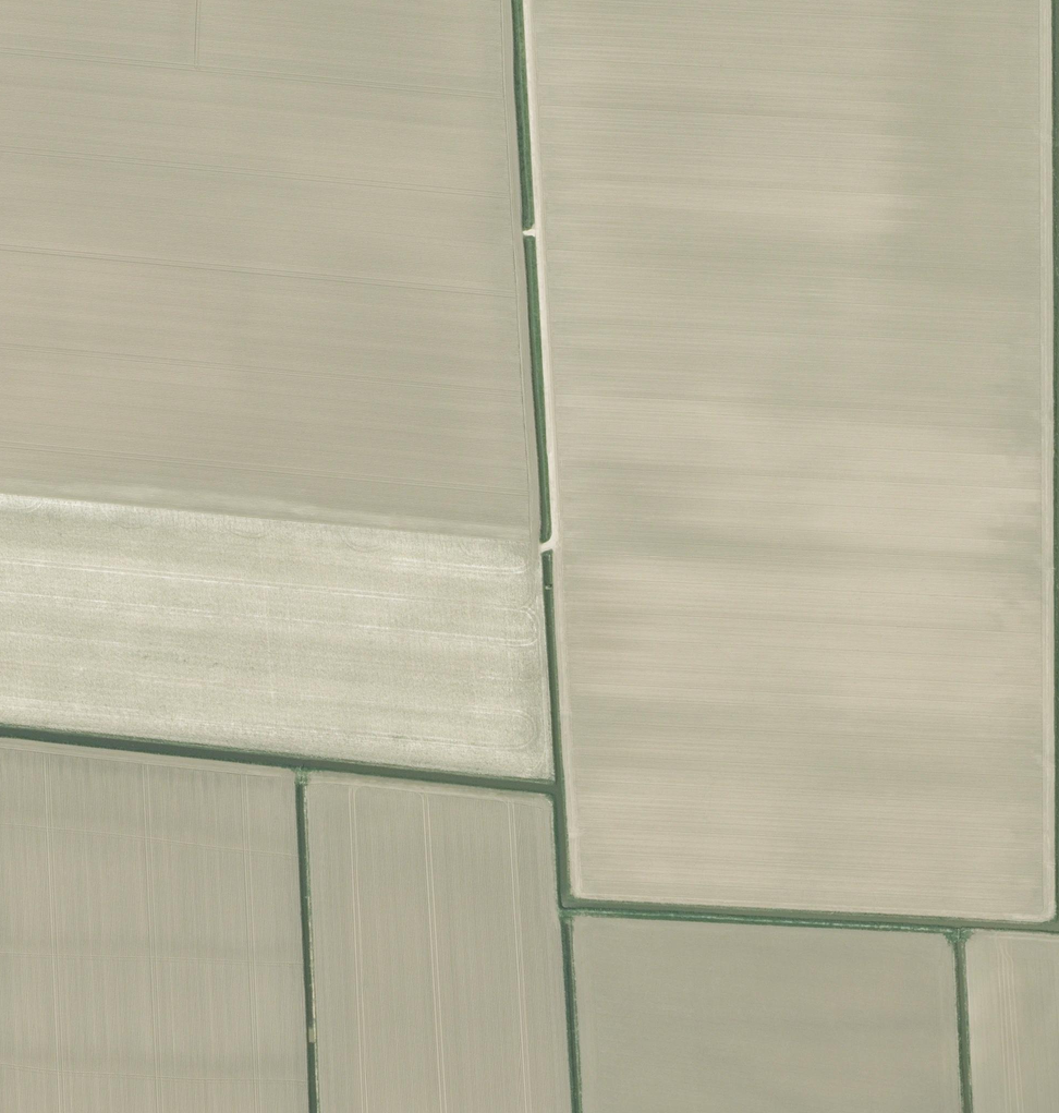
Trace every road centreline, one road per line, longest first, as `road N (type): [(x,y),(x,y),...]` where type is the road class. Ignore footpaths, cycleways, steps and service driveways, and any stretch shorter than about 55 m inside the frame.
road 1 (unclassified): [(558,541),(525,0)]

